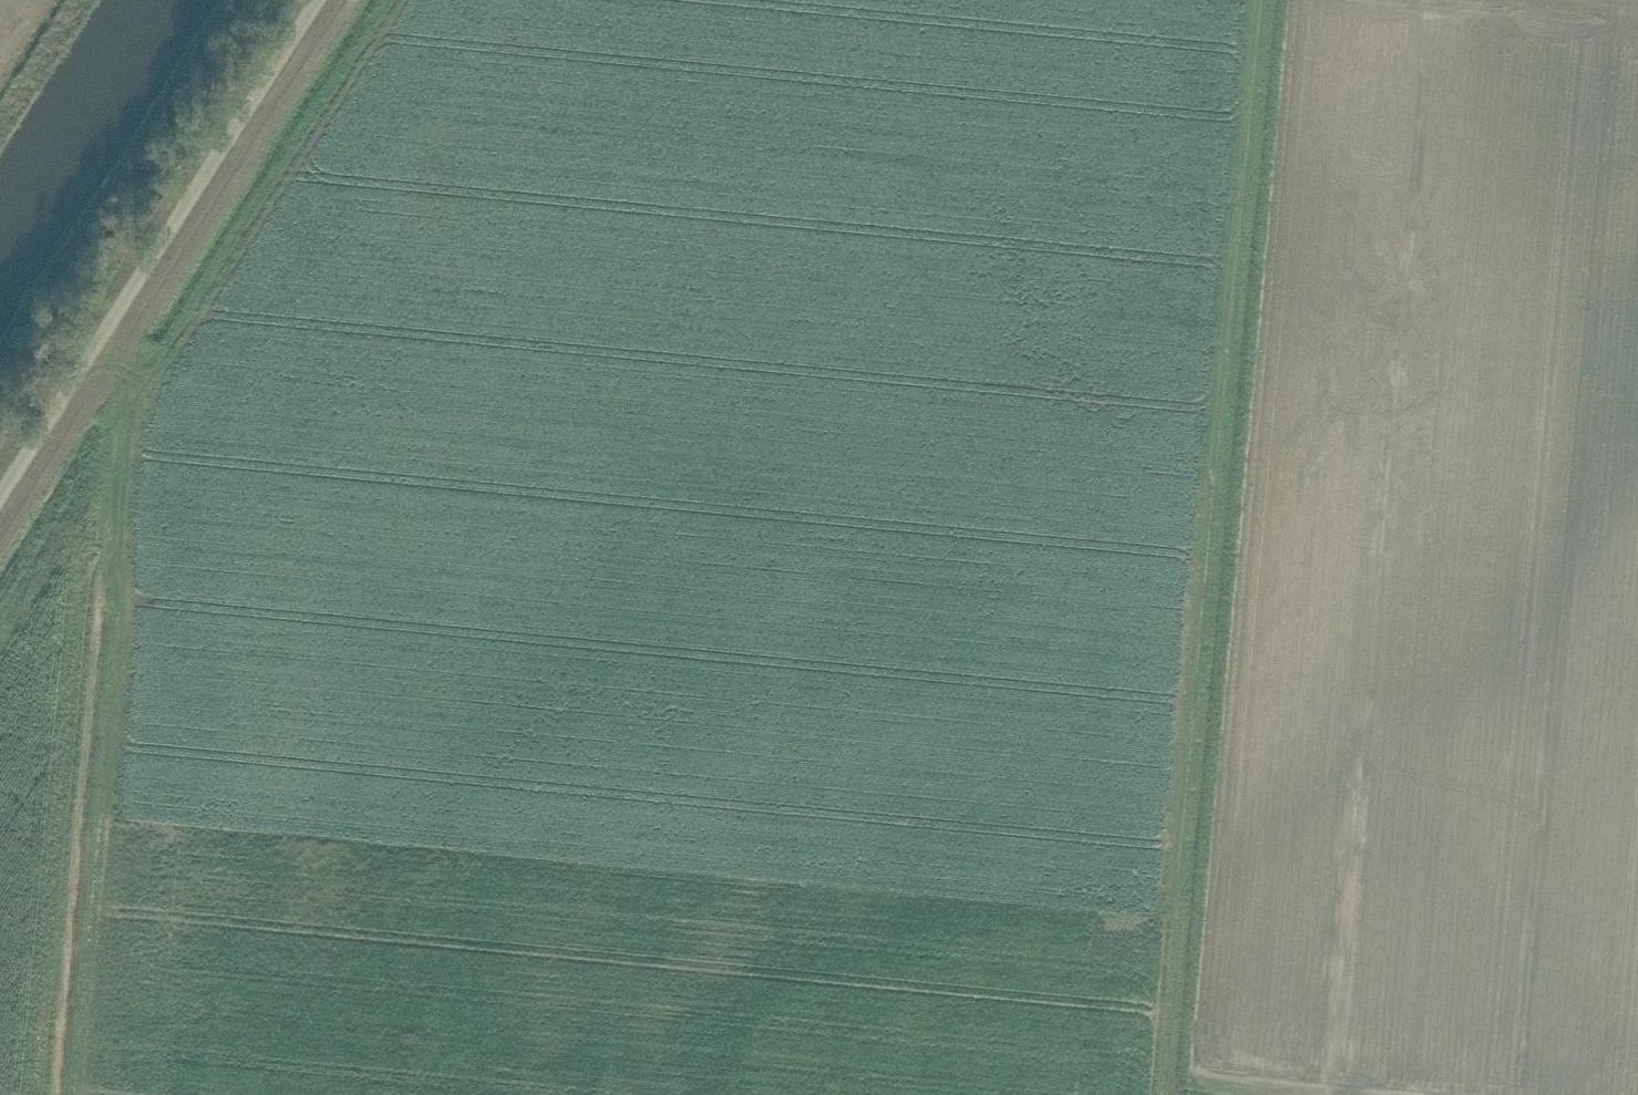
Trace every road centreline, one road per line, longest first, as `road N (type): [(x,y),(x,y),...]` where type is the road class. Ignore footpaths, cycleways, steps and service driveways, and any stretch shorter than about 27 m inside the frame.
road 1 (unclassified): [(0,495),(317,0)]

